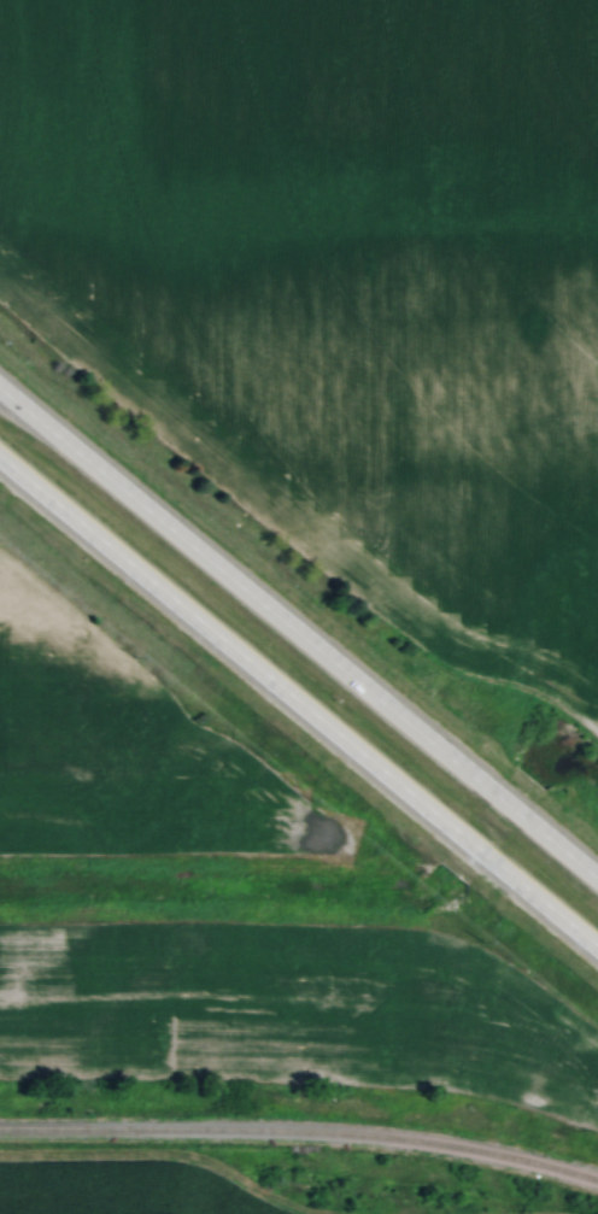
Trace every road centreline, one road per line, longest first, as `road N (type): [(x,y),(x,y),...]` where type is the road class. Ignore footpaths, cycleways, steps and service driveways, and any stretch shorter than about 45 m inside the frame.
road 1 (trunk): [(0,464),(597,957)]
road 2 (trunk): [(597,877),(0,390)]

